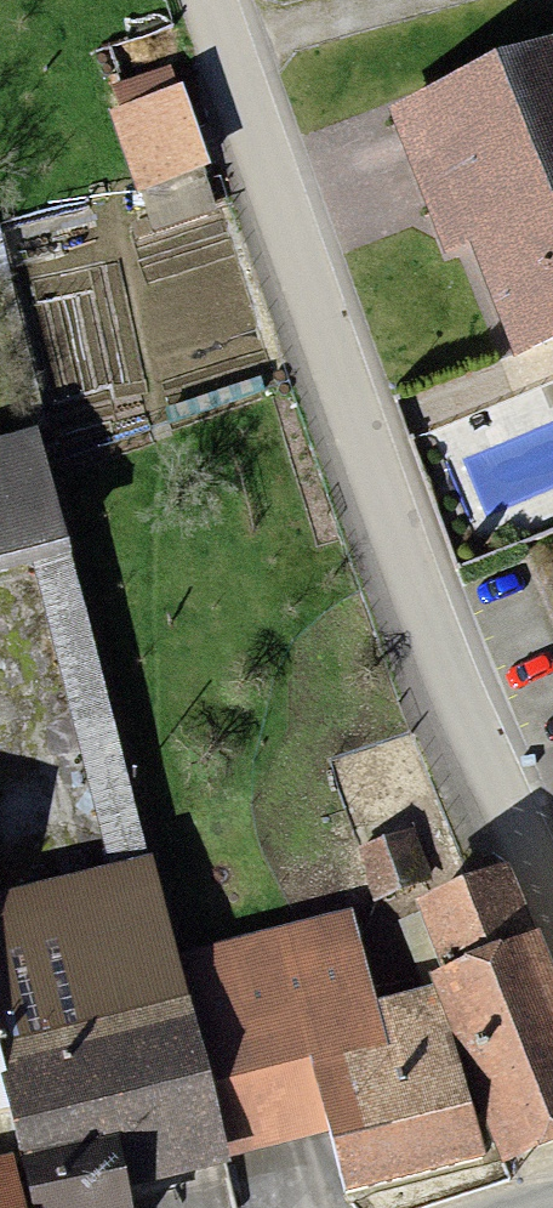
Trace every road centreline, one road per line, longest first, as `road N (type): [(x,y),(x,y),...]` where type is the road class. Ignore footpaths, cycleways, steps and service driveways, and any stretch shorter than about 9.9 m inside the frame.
road 1 (unclassified): [(552,903),(467,713),(226,0)]

